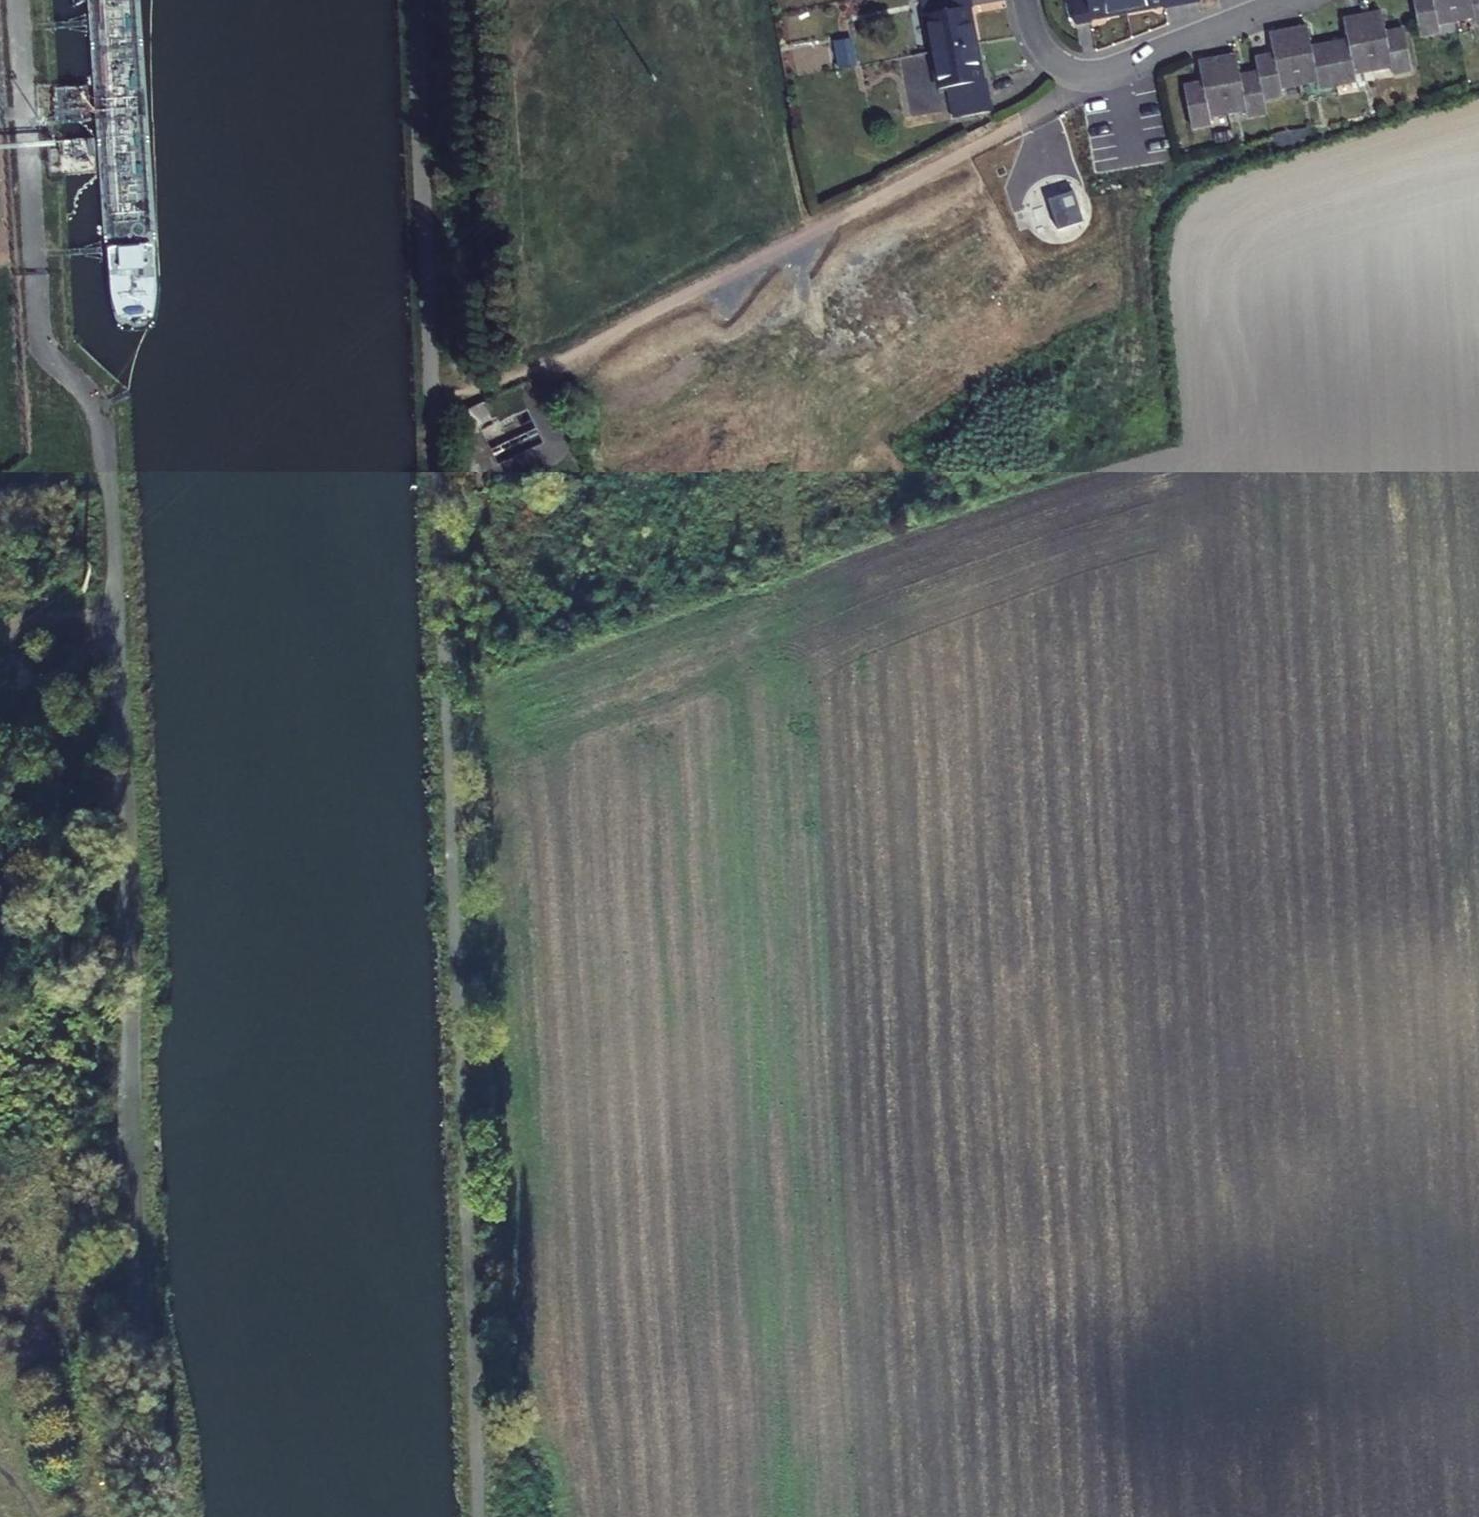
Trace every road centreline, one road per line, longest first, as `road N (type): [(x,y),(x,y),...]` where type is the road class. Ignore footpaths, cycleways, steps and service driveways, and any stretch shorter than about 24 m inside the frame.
road 1 (track): [(1072,70),(1050,105),(924,181),(513,370)]
road 2 (residential): [(1023,0),(1046,52),(1072,70),(1102,74),(1282,0)]

